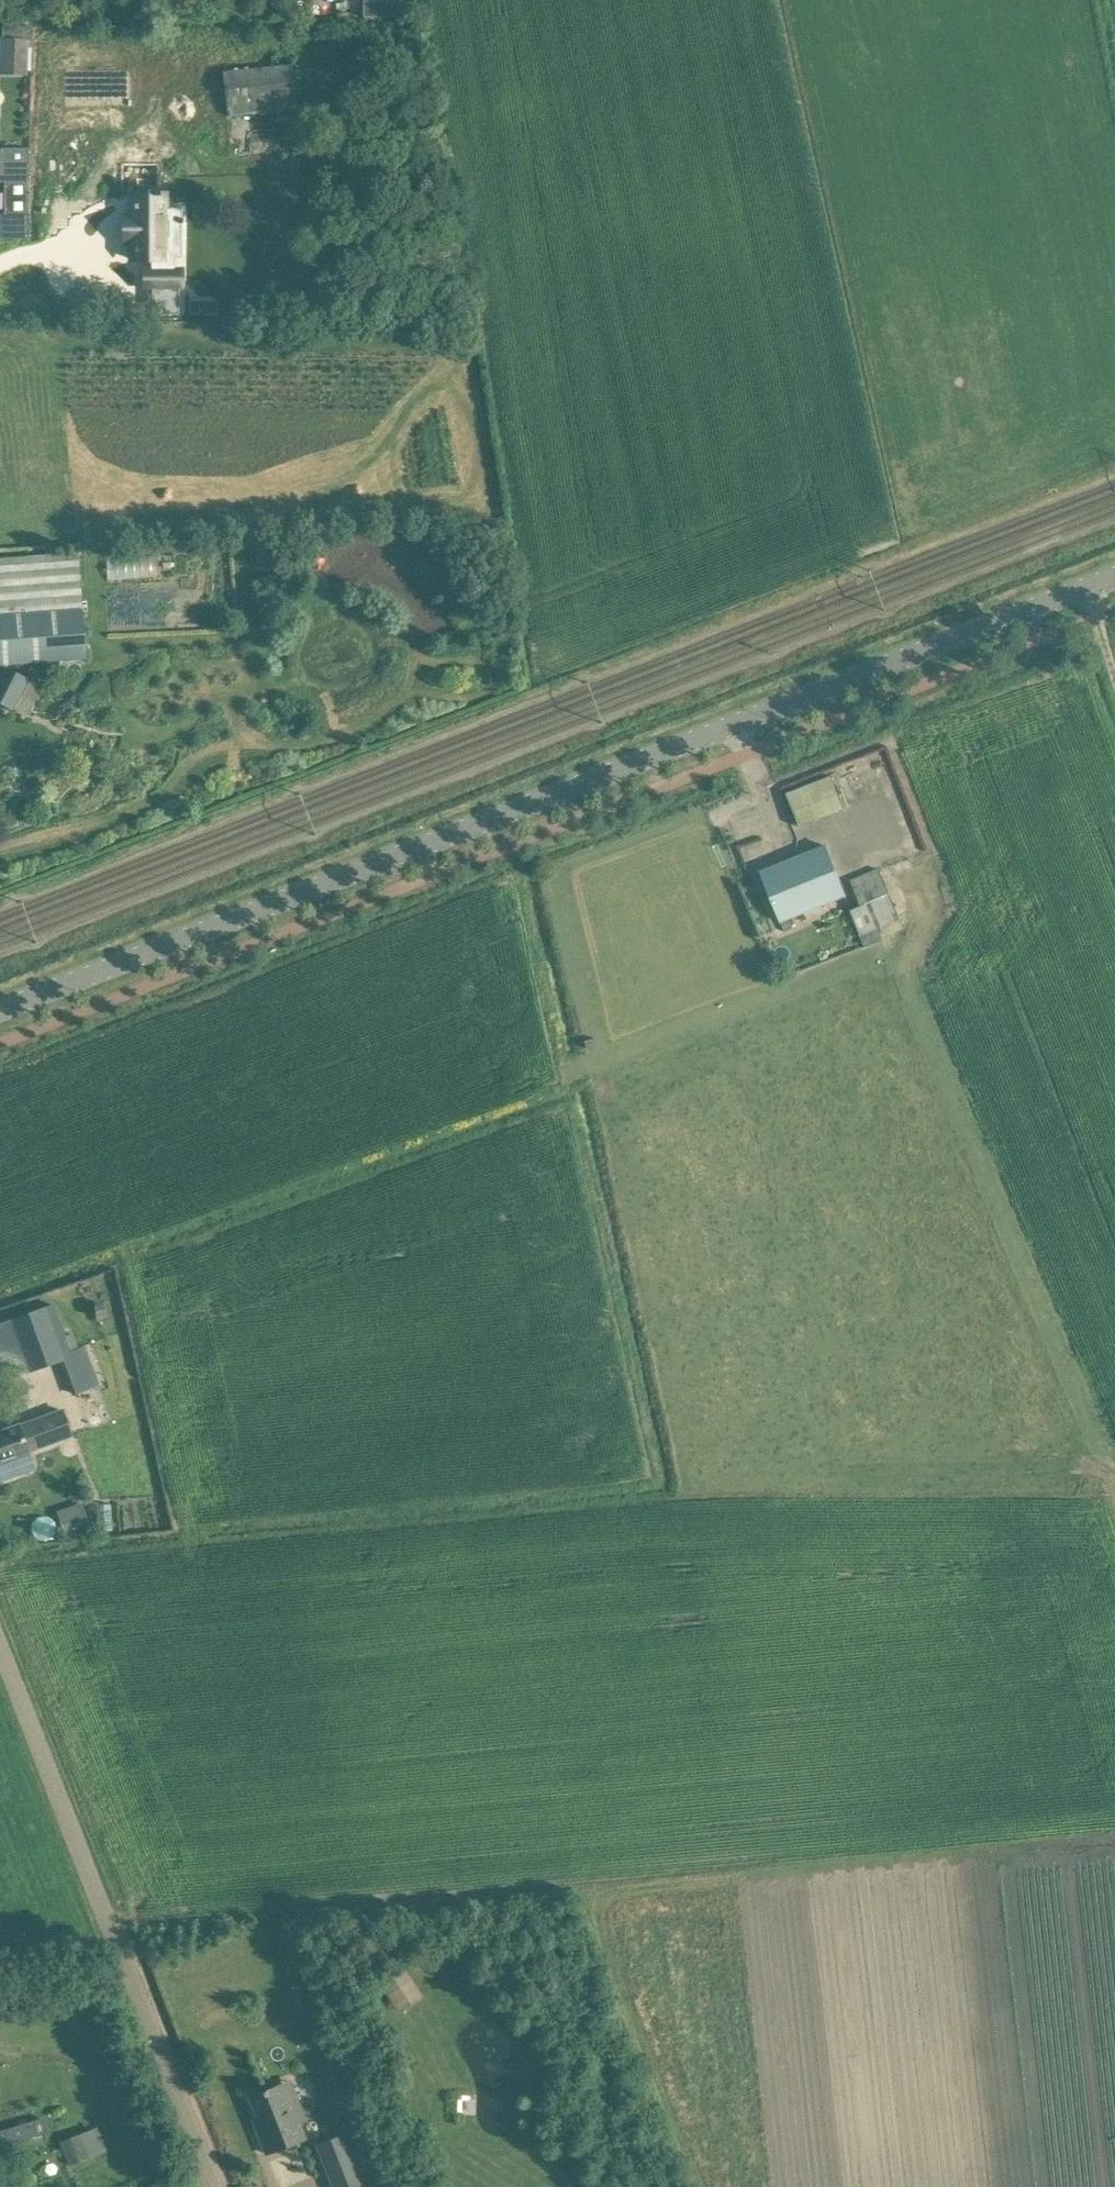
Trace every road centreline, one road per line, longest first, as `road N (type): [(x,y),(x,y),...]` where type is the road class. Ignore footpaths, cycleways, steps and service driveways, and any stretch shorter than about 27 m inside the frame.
road 1 (tertiary): [(1114,576),(0,1008)]
road 2 (track): [(106,1922),(1114,1831)]
road 3 (unclassified): [(212,2186),(0,1646)]

